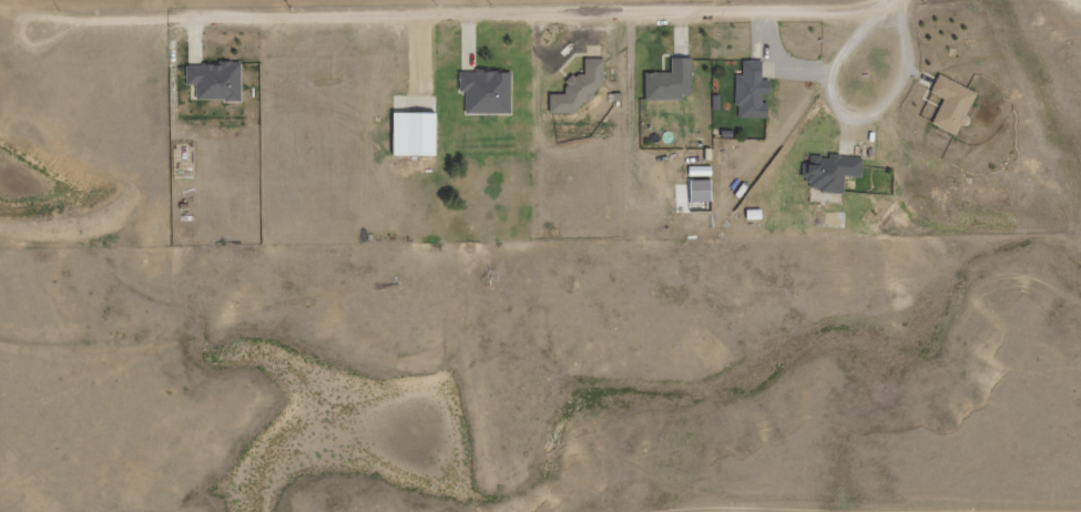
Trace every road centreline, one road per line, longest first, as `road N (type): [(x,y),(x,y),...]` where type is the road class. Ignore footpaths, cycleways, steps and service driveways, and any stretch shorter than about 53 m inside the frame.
road 1 (residential): [(190,21),(861,20),(902,0)]

